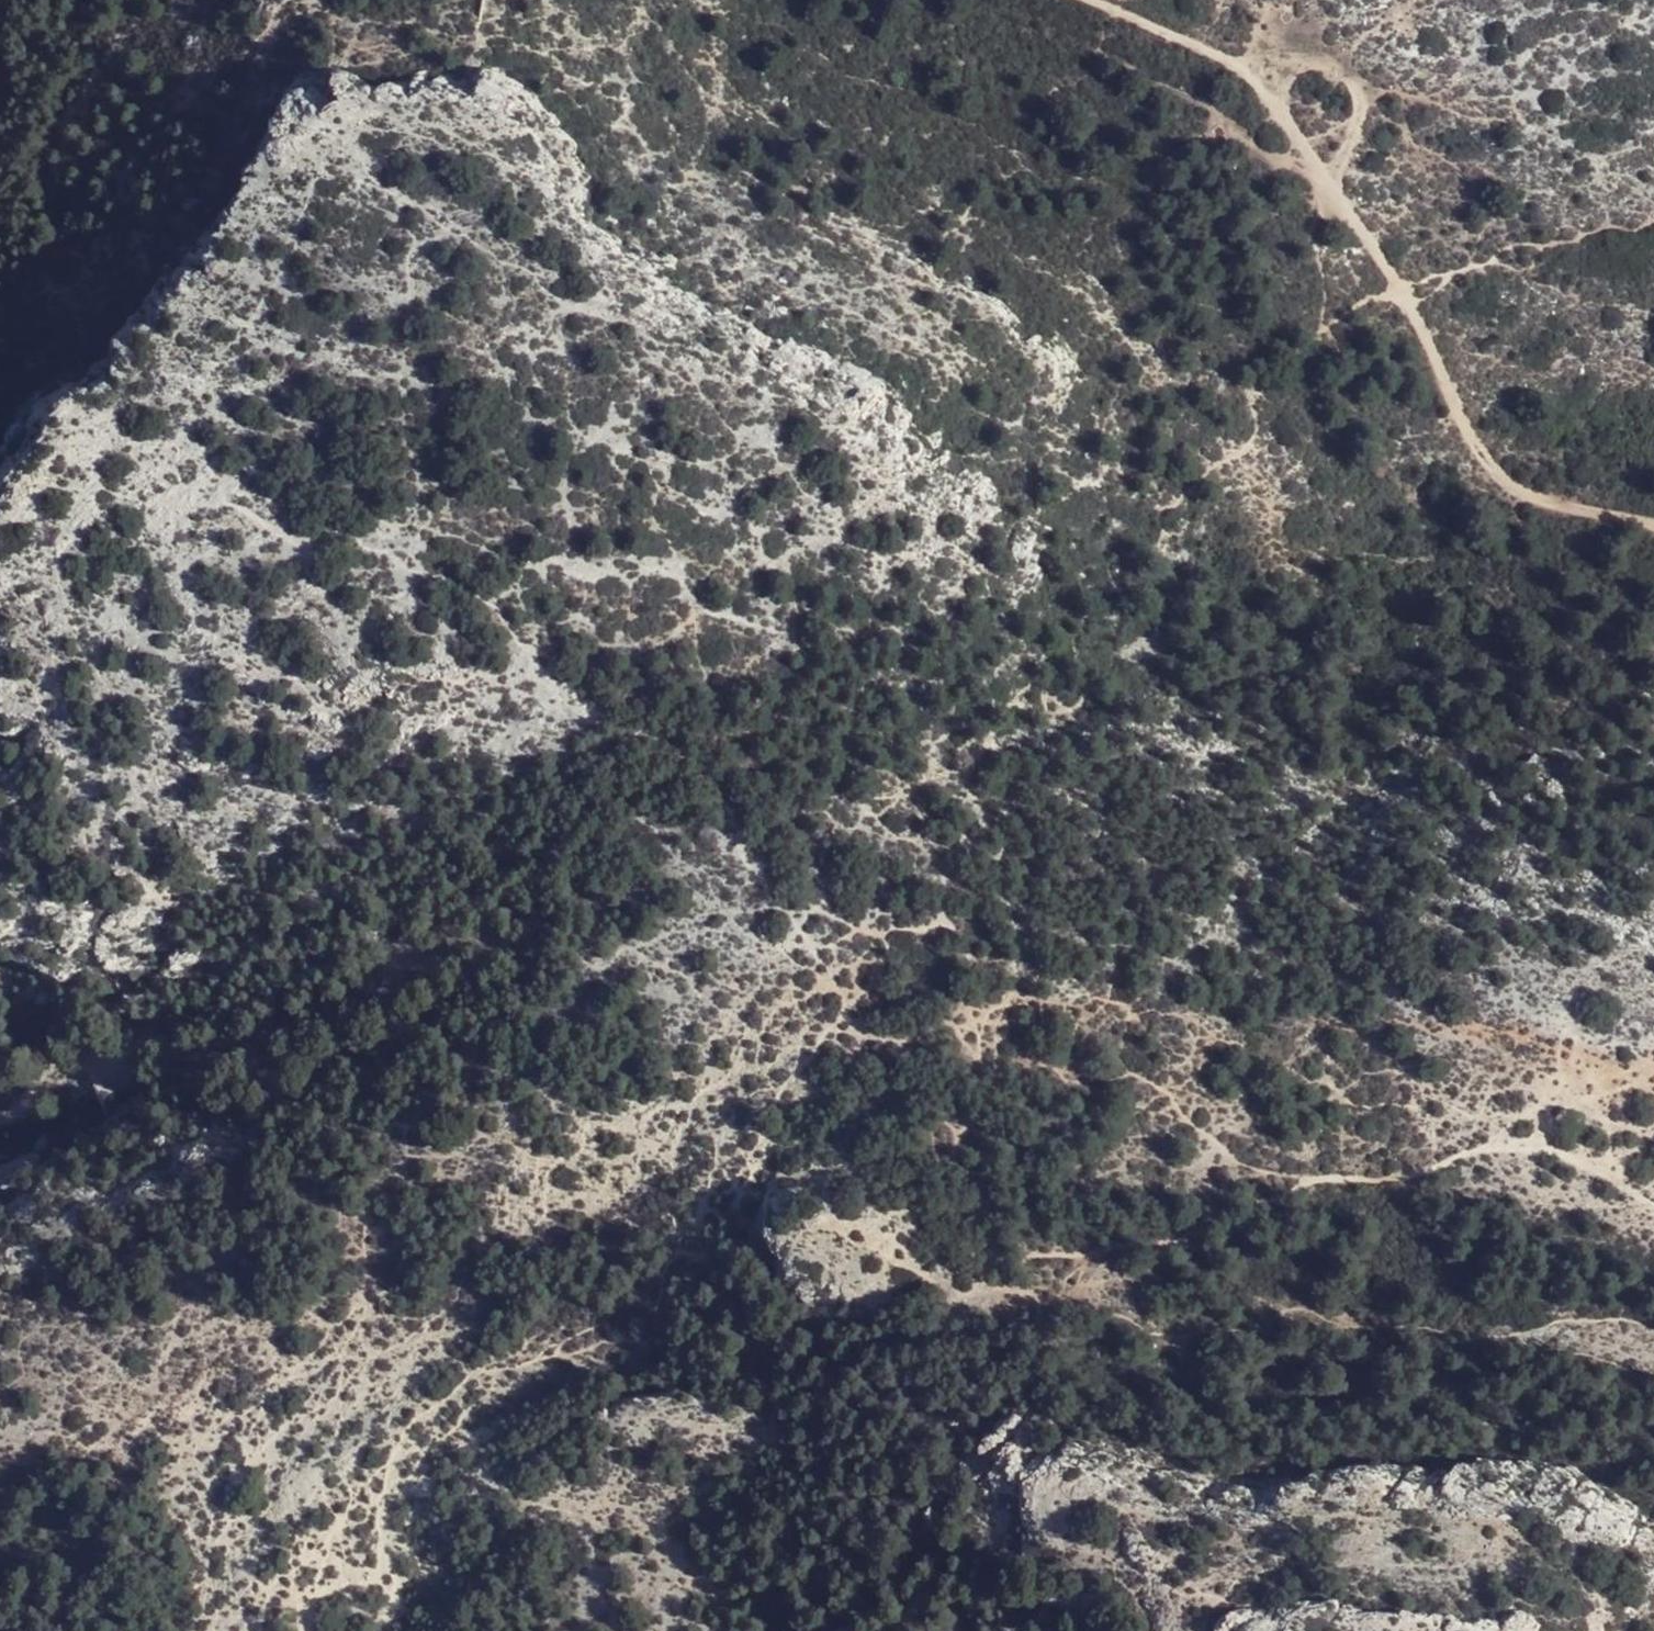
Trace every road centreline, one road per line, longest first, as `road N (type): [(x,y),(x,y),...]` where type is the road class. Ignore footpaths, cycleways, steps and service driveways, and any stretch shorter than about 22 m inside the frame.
road 1 (track): [(1089,0),(1237,64),(1327,178),(1399,290)]
road 2 (track): [(1399,290),(1497,475),(1550,504),(1653,527)]

